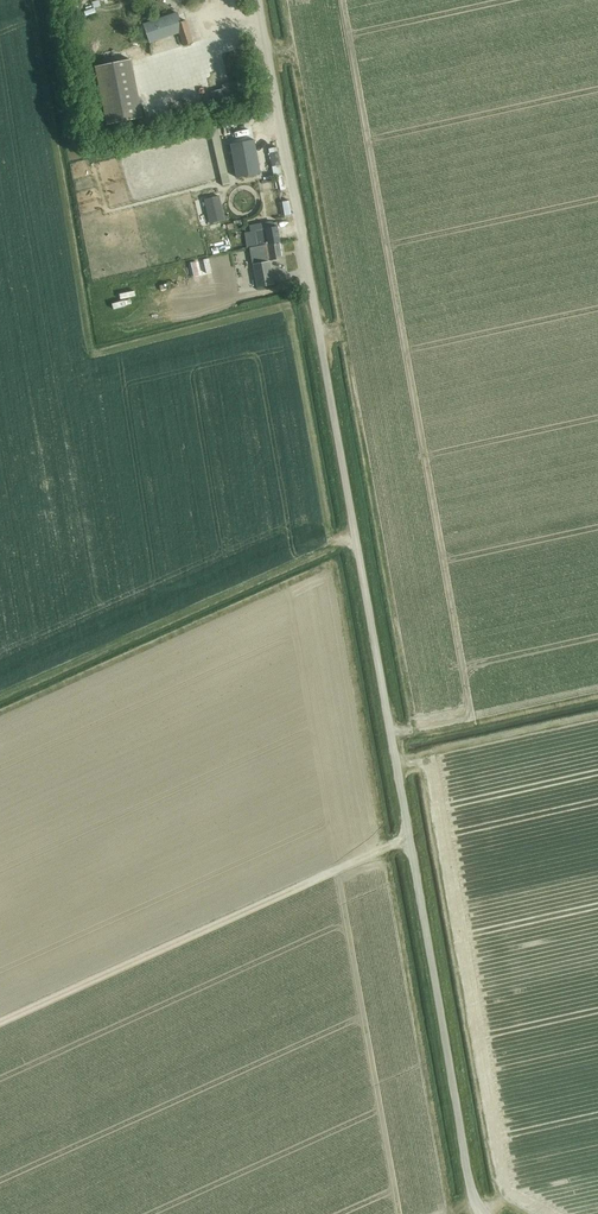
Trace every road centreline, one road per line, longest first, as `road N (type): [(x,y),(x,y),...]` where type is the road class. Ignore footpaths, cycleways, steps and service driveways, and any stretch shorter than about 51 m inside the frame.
road 1 (unclassified): [(476,1213),(258,0)]
road 2 (track): [(0,1023),(411,838)]

